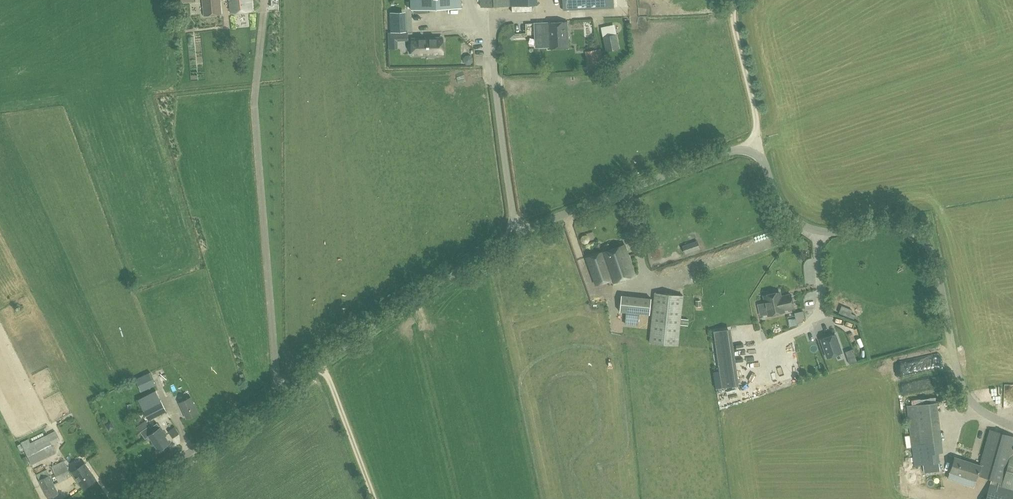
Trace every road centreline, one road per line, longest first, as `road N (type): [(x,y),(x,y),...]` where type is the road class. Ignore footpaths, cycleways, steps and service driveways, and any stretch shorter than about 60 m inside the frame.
road 1 (unclassified): [(1012,427),(965,392),(939,272),(921,239),(894,226),(830,232),(803,225),(779,201),(754,145),(518,234),(121,498)]
road 2 (track): [(756,134),(1012,48)]

